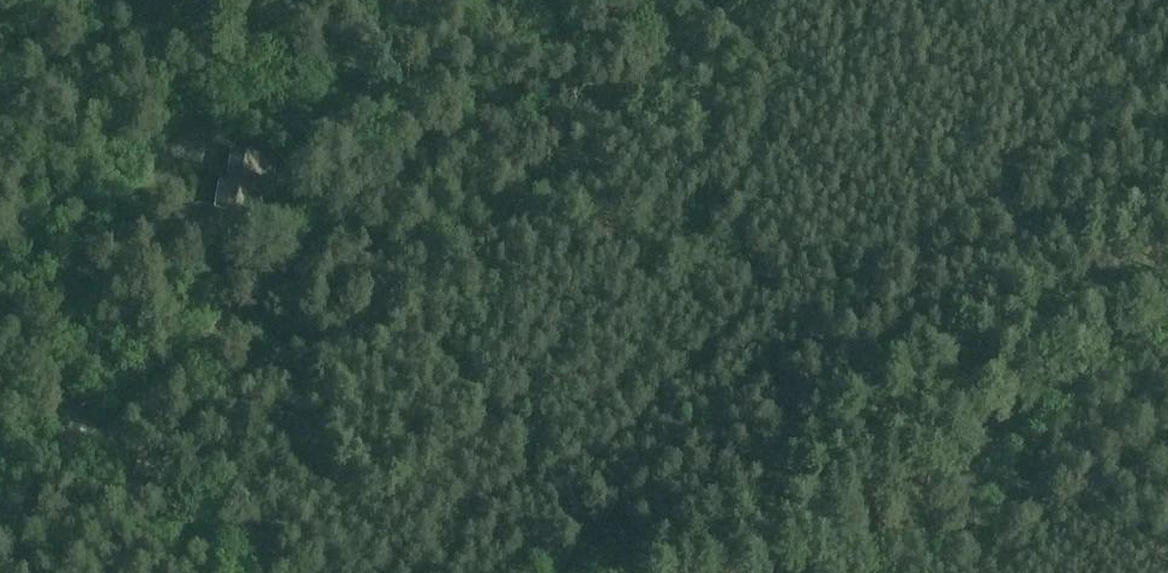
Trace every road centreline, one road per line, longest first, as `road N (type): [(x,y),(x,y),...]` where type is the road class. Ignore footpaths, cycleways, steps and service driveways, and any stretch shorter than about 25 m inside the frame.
road 1 (track): [(116,458),(125,416),(146,395),(654,0)]
road 2 (track): [(841,572),(1167,316)]
road 3 (track): [(223,572),(143,496),(0,309)]

